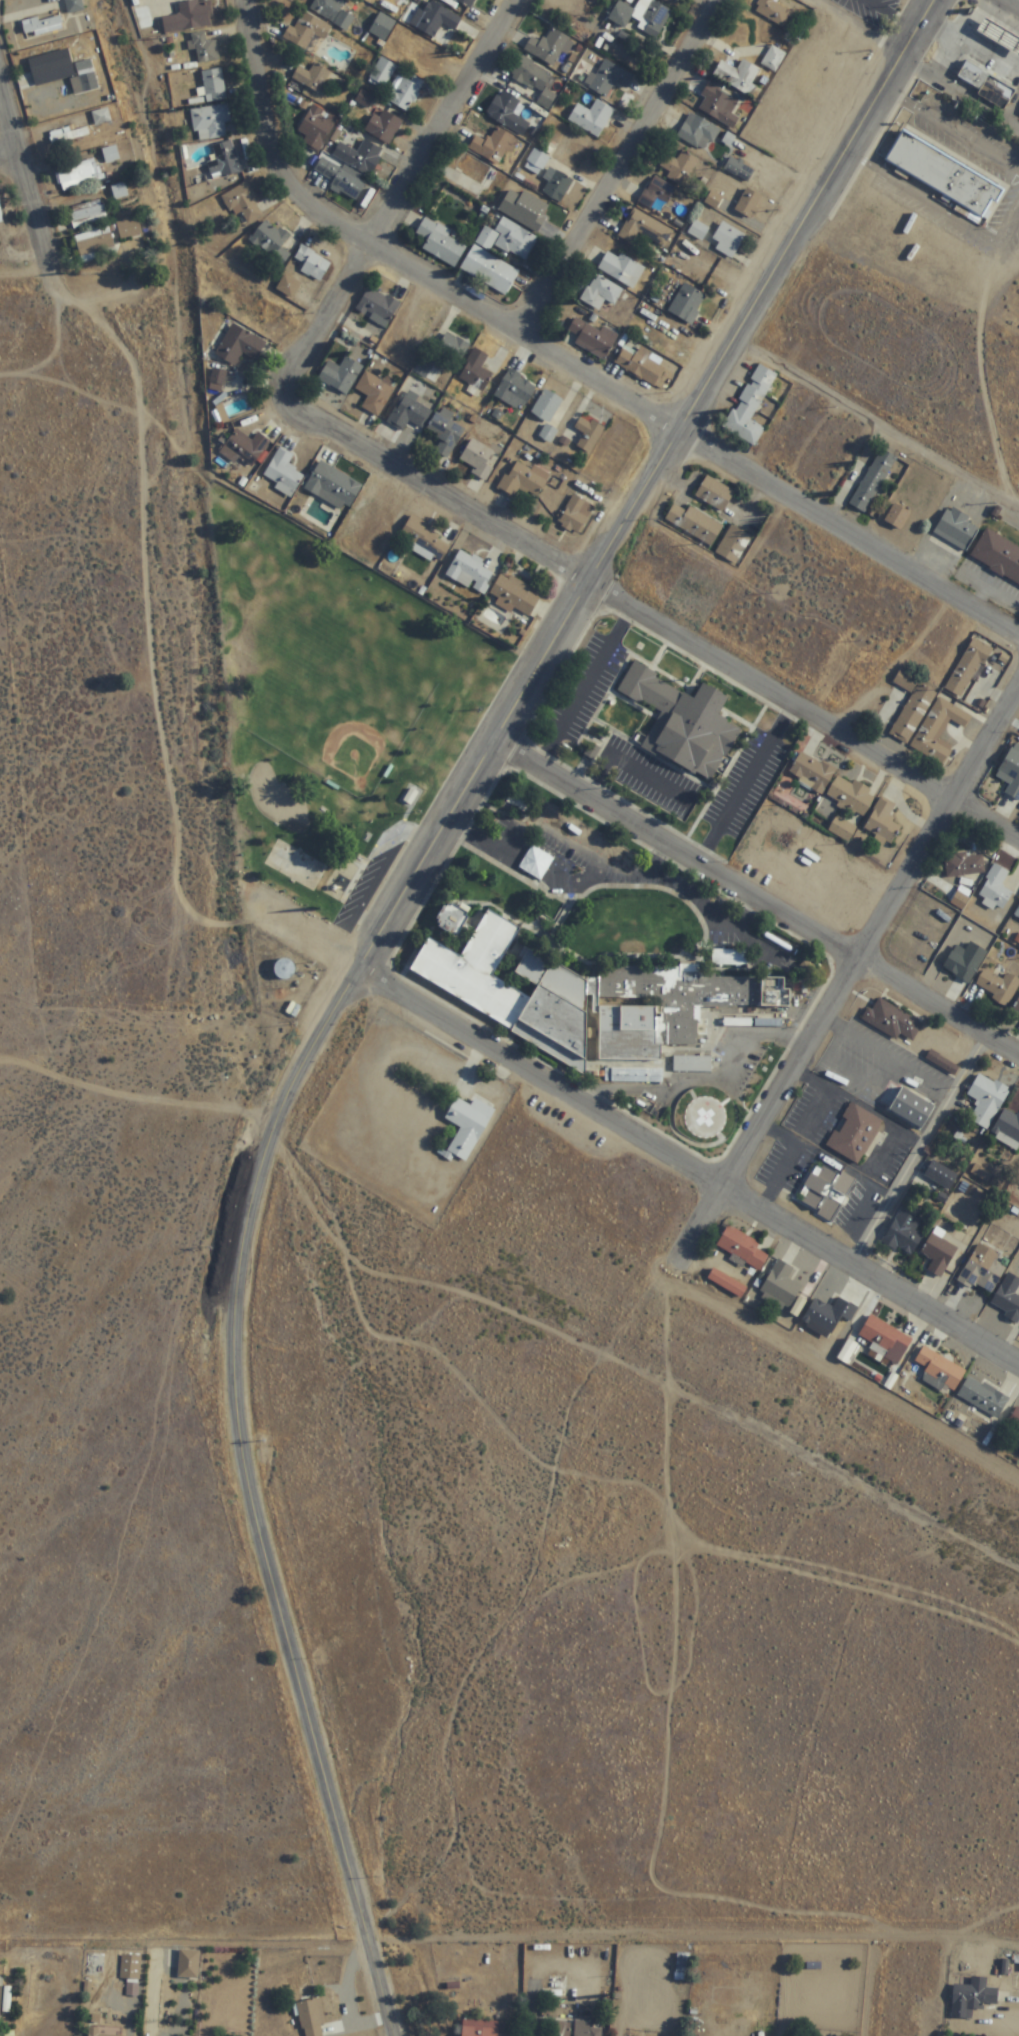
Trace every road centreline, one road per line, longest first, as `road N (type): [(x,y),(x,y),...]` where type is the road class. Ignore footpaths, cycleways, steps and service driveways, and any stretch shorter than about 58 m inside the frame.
road 1 (residential): [(495,748),(289,1100),(256,1197),(236,1331),(243,1439),(267,1554),(398,2035)]
road 2 (residential): [(179,897),(201,924),(263,926),(359,974),(1018,1366)]
road 3 (residential): [(275,1137),(222,1102),(176,1037),(176,835),(157,679),(143,385),(101,326)]
road 4 (residential): [(1018,847),(310,421),(291,393)]
road 5 (residential): [(684,436),(281,189),(243,0)]
road 6 (residential): [(948,0),(684,436)]
road 7 (residential): [(291,393),(299,363),(519,0)]
road 8 (residential): [(495,748),(856,962)]
road 9 (residential): [(521,341),(722,0)]
road 10 (residential): [(1018,639),(684,436)]
road 11 (residential): [(684,436),(495,748)]
road 12 (residential): [(672,1271),(856,962)]
road 13 (residential): [(1018,513),(741,345)]
road 14 (residential): [(856,962),(1018,710)]
road 15 (residential): [(1018,1816),(850,2035)]
road 16 (residential): [(101,326),(56,289),(0,89)]
road 17 (track): [(1018,495),(990,356),(1012,242)]
road 18 (residential): [(856,962),(1018,1058)]
road 19 (residential): [(0,708),(162,723)]

